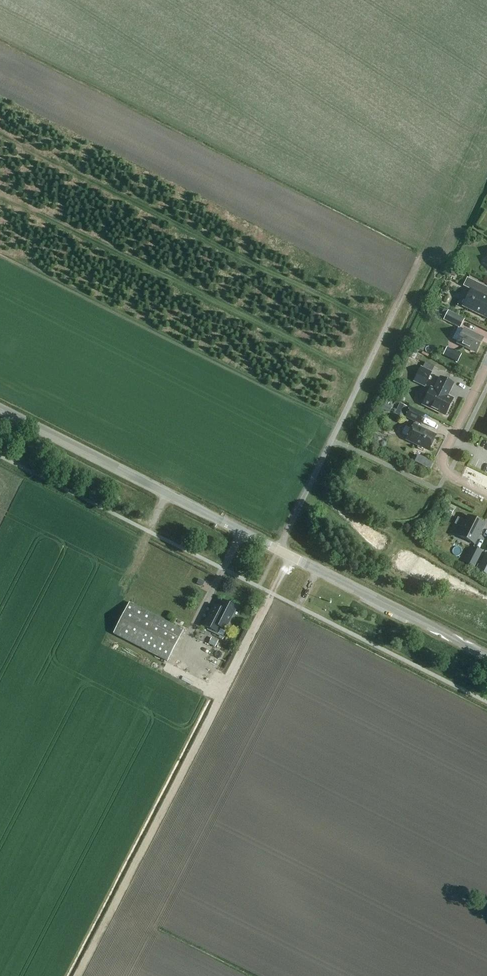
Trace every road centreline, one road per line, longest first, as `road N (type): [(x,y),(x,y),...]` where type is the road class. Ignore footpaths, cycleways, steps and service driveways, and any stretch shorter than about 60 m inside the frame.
road 1 (tertiary): [(486,654),(0,409)]
road 2 (track): [(280,549),(418,261)]
road 3 (residential): [(486,493),(444,465),(486,366)]

